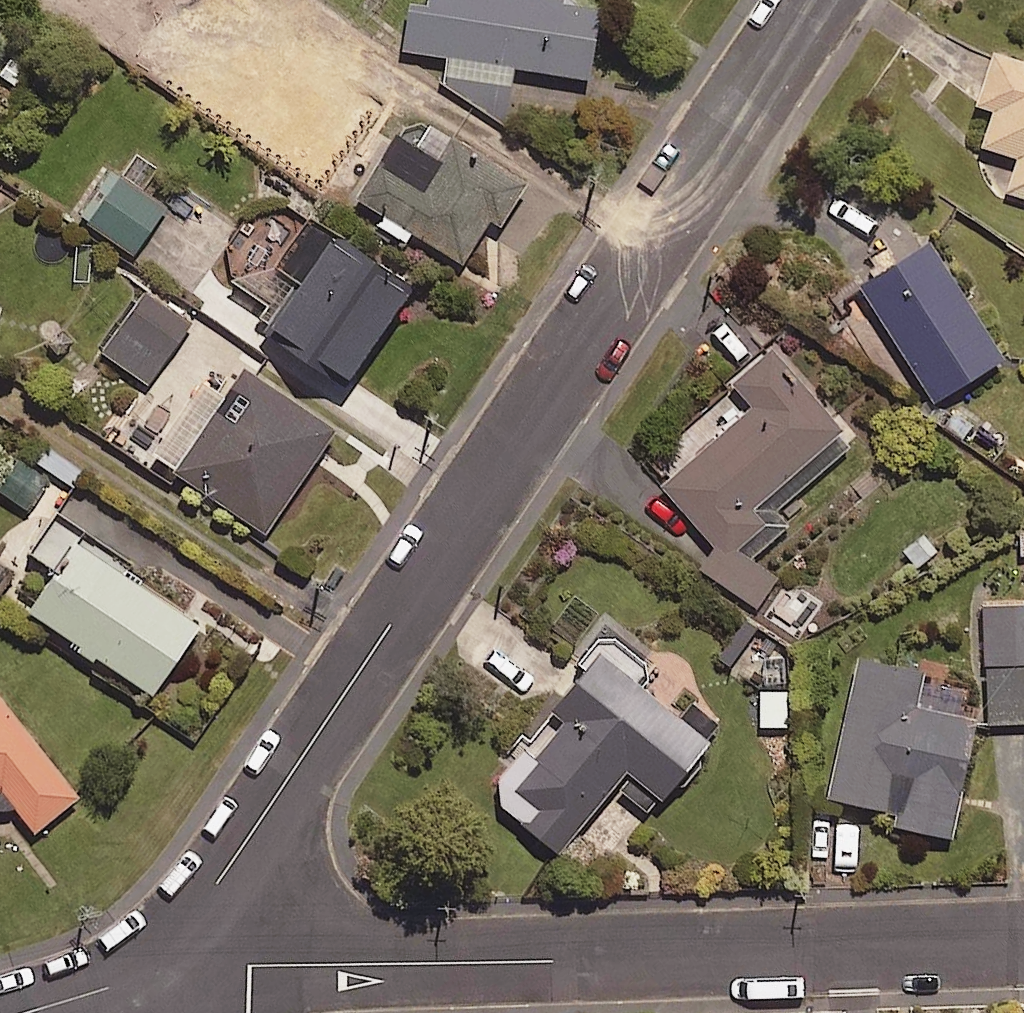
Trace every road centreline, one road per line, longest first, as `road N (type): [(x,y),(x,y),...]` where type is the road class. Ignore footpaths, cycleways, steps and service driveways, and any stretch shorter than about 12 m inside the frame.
road 1 (residential): [(817,0),(168,950)]
road 2 (residential): [(1023,941),(247,966),(168,950)]
road 3 (residential): [(168,950),(102,992),(31,1012)]

